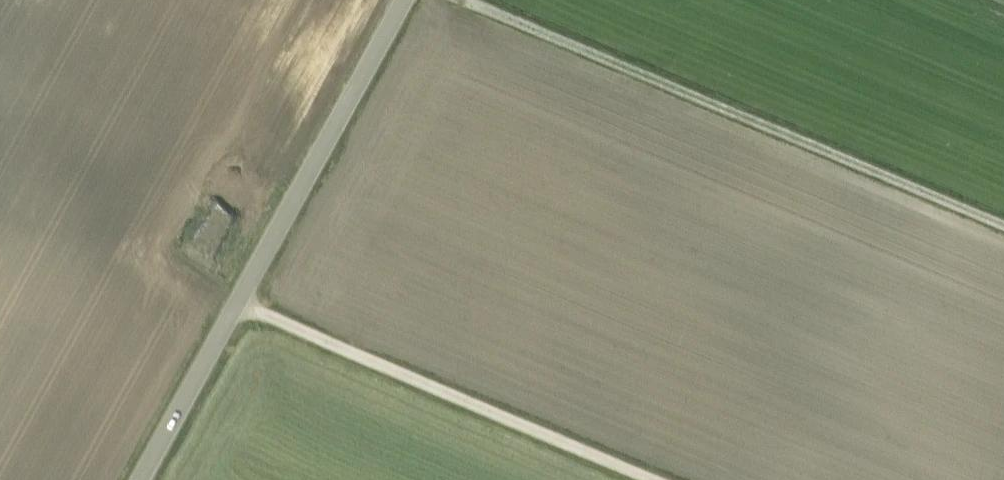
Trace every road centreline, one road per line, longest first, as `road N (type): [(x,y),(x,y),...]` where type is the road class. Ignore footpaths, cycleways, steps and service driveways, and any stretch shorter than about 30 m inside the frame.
road 1 (track): [(471,0),(1003,228)]
road 2 (unclassified): [(135,479),(403,0)]
road 3 (track): [(236,296),(661,479)]

